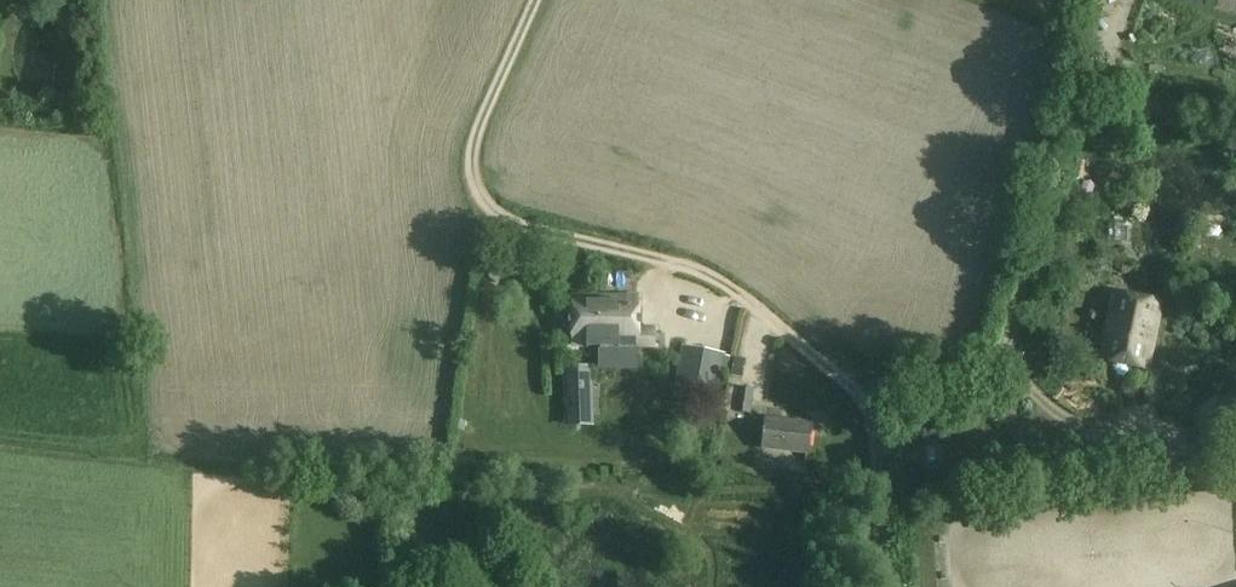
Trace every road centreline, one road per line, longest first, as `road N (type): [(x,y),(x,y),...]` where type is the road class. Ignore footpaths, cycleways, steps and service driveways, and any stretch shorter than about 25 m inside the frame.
road 1 (unclassified): [(535,0),(474,141),(470,165),(482,202),(518,225),(717,280),(859,394),(877,442),(883,586)]

